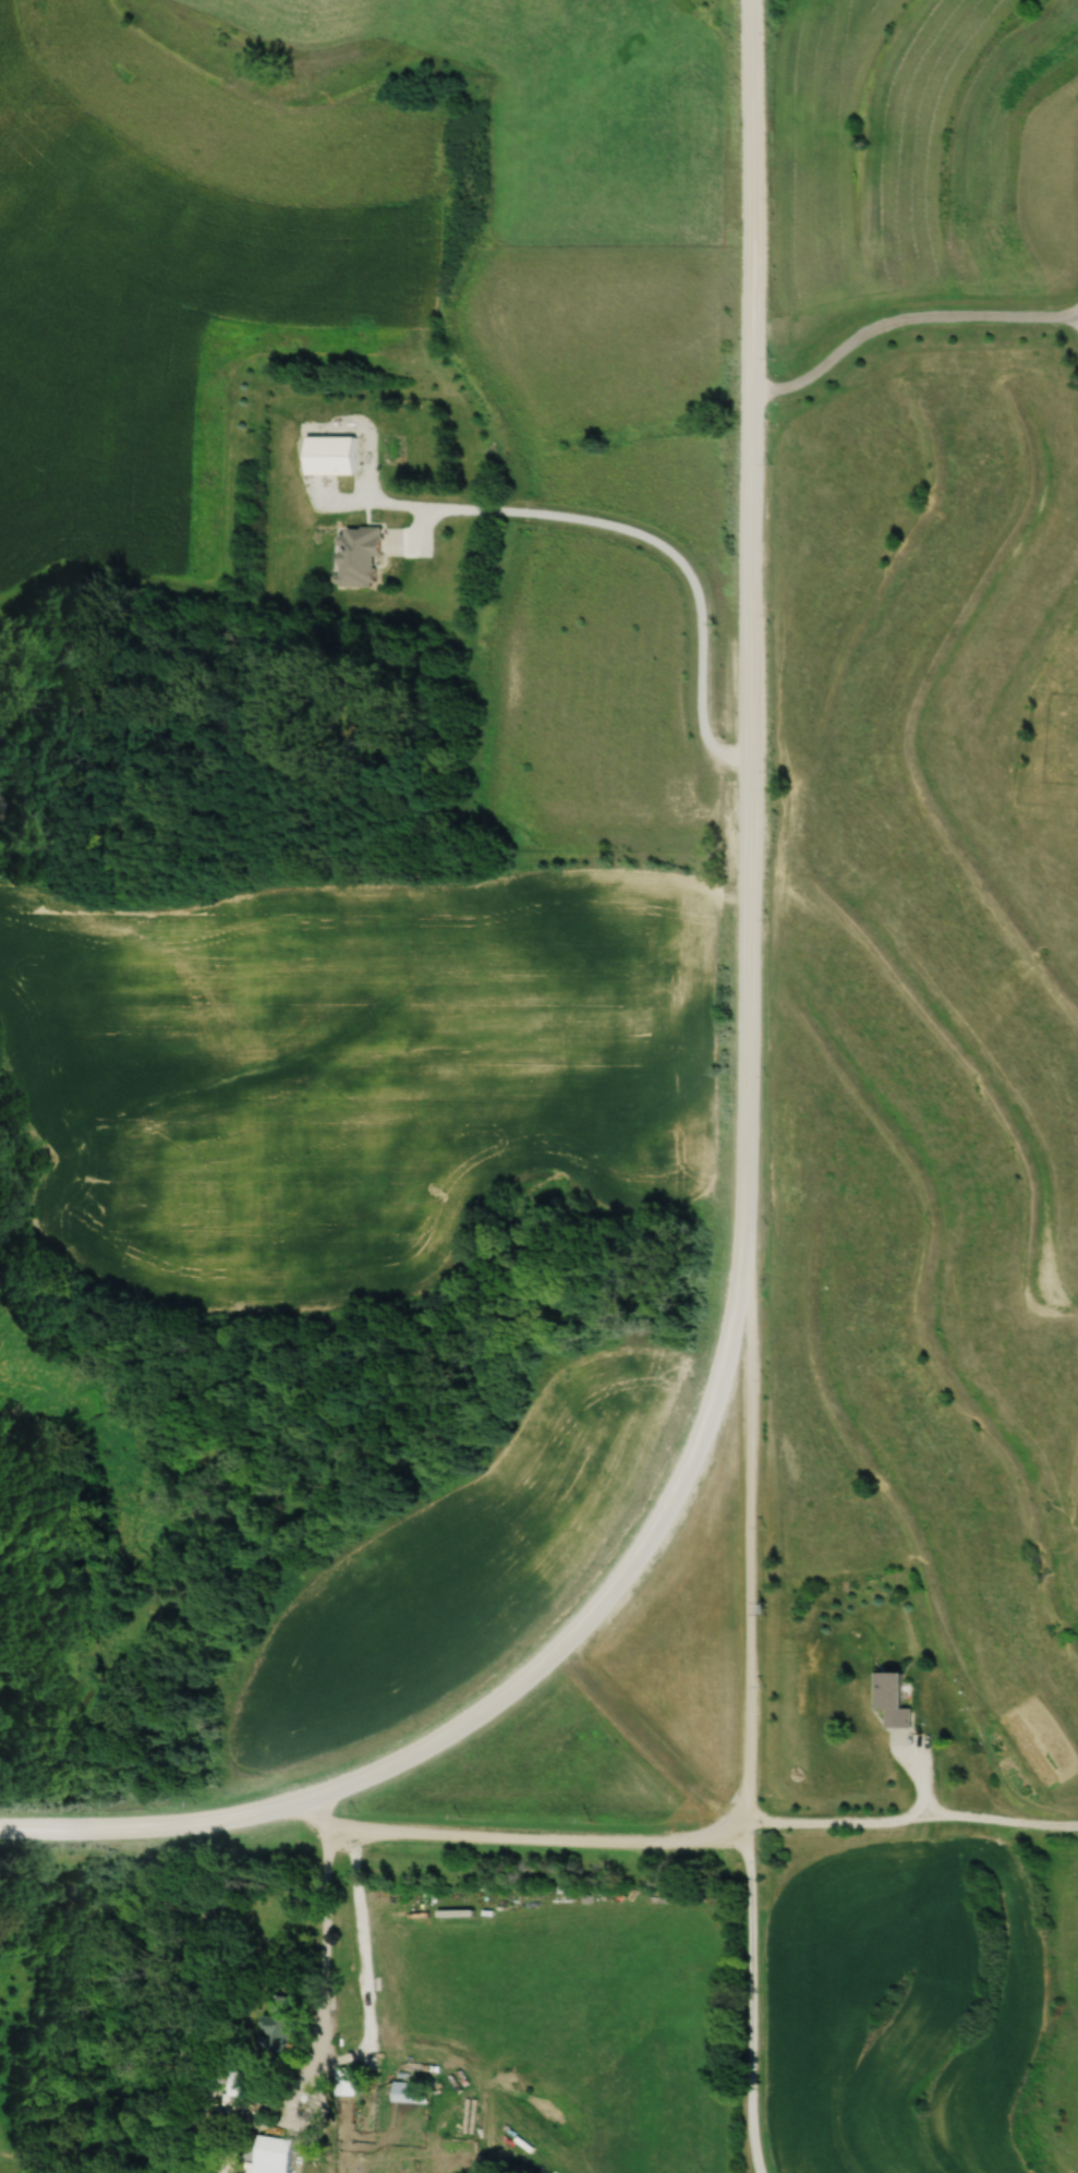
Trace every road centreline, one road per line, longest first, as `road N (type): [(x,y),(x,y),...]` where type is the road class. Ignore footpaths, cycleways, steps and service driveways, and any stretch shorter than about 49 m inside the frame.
road 1 (residential): [(756,2172),(751,1909),(742,1849),(752,1359),(746,1231),(752,0)]
road 2 (residential): [(0,1817),(194,1812),(306,1791),(445,1729),(544,1659),(618,1580),(694,1449),(726,1362),(746,1231)]

